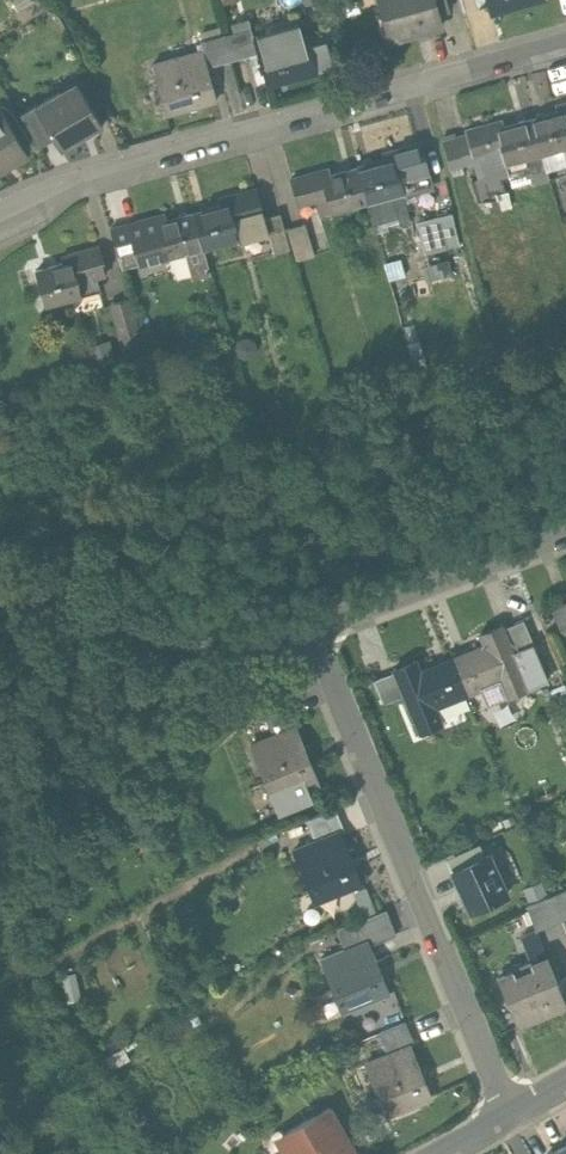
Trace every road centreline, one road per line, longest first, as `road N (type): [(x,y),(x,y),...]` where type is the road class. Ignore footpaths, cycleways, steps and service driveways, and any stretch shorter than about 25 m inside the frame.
road 1 (residential): [(565,49),(70,185),(0,220)]
road 2 (residential): [(307,637),(508,1119)]
road 3 (residential): [(307,637),(217,644),(0,600)]
road 4 (residential): [(565,542),(307,637)]

